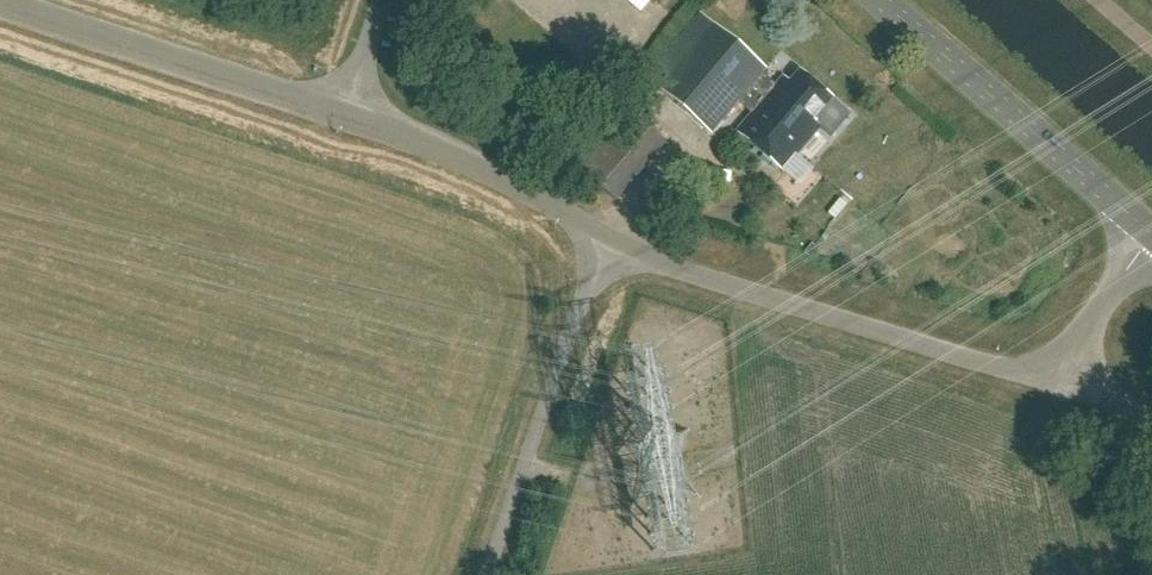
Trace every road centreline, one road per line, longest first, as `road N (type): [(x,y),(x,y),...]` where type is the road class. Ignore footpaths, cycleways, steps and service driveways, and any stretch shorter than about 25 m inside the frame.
road 1 (tertiary): [(1052,381),(713,282),(604,234)]
road 2 (tertiary): [(0,4),(346,115)]
road 3 (unclassified): [(604,234),(486,574)]
road 4 (tertiary): [(1147,231),(876,0)]
road 5 (tertiary): [(604,234),(473,163),(346,115)]
road 6 (tertiary): [(1052,381),(1147,231)]

